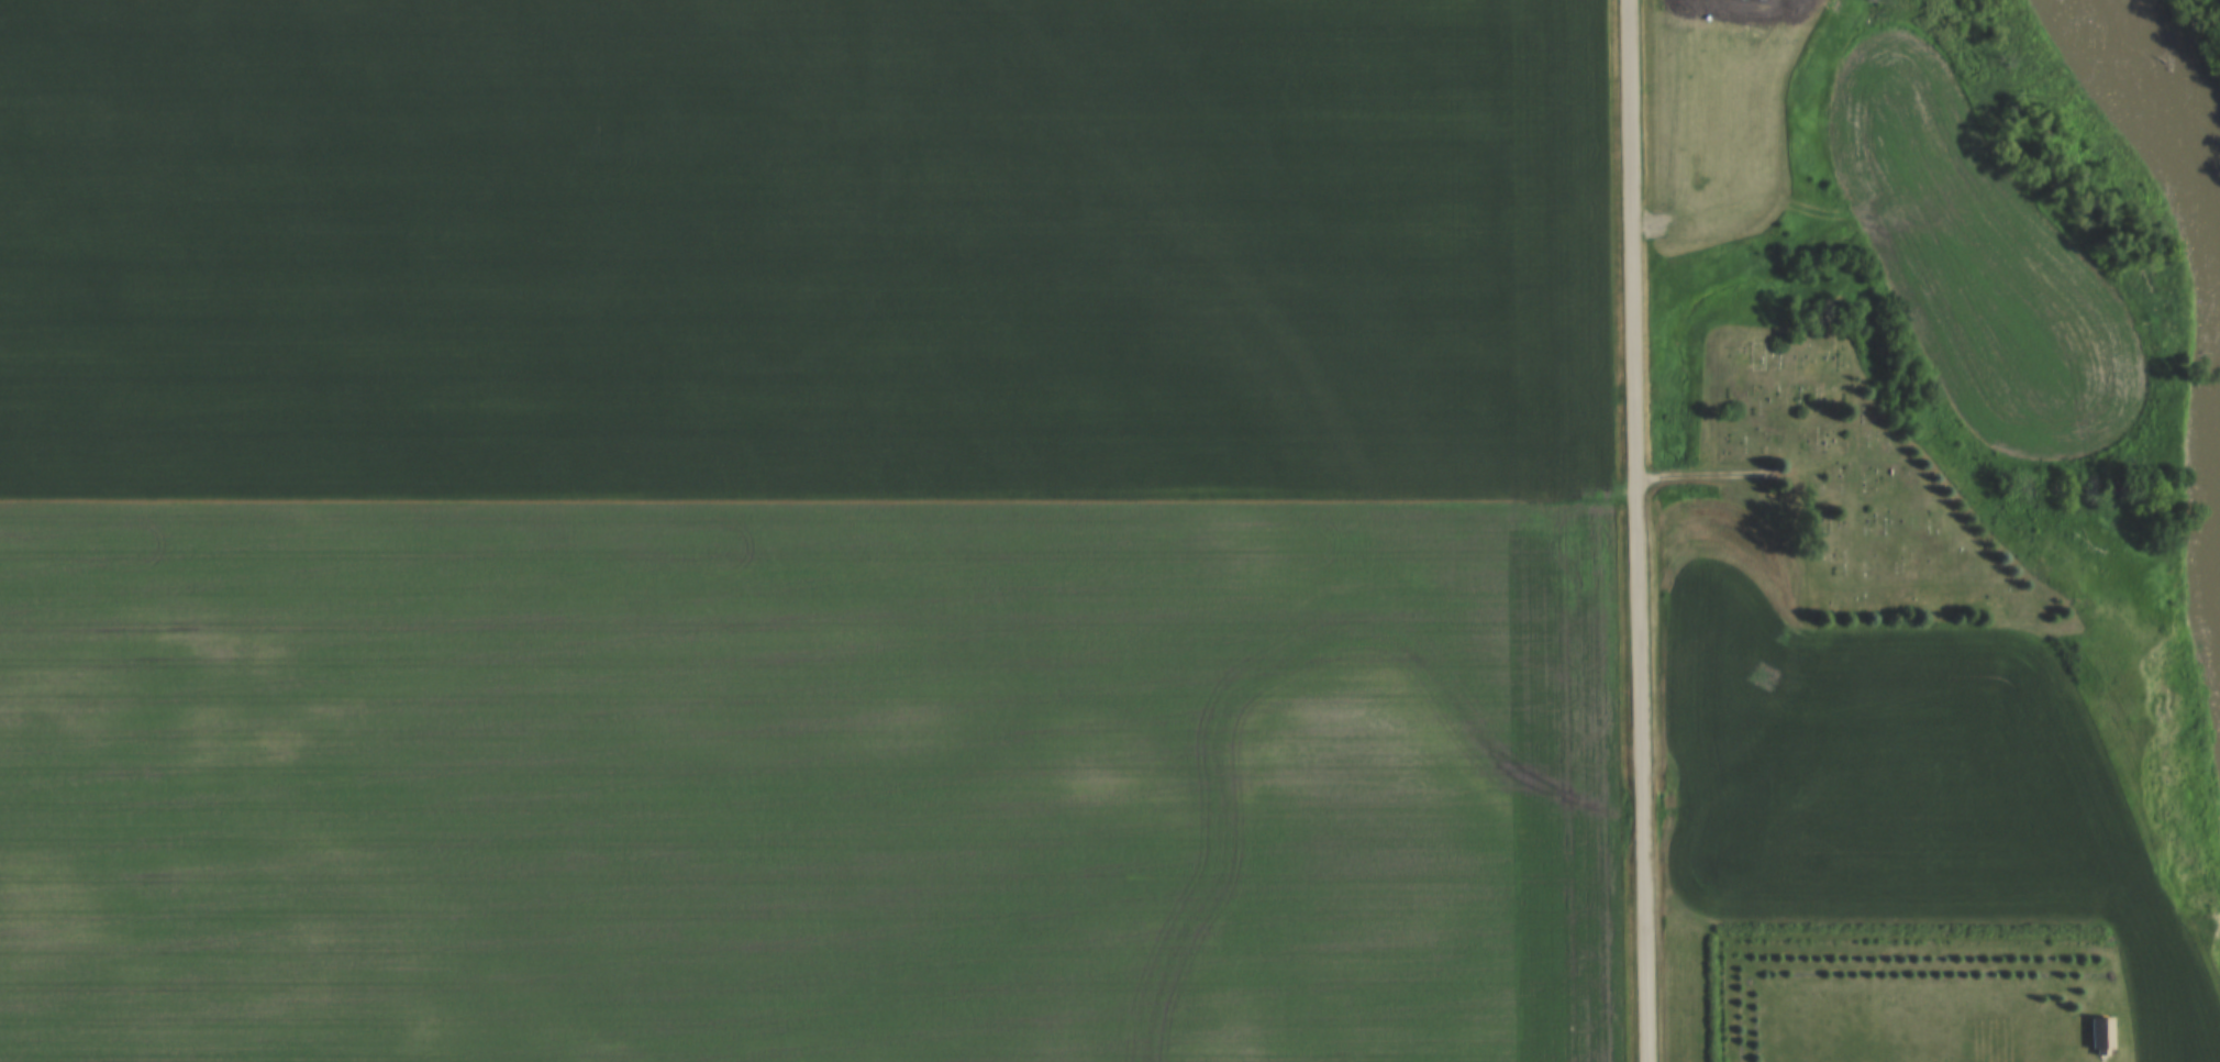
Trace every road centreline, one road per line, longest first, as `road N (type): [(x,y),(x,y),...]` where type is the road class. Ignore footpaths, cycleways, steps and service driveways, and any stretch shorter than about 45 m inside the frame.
road 1 (residential): [(1647,1061),(1627,0)]

